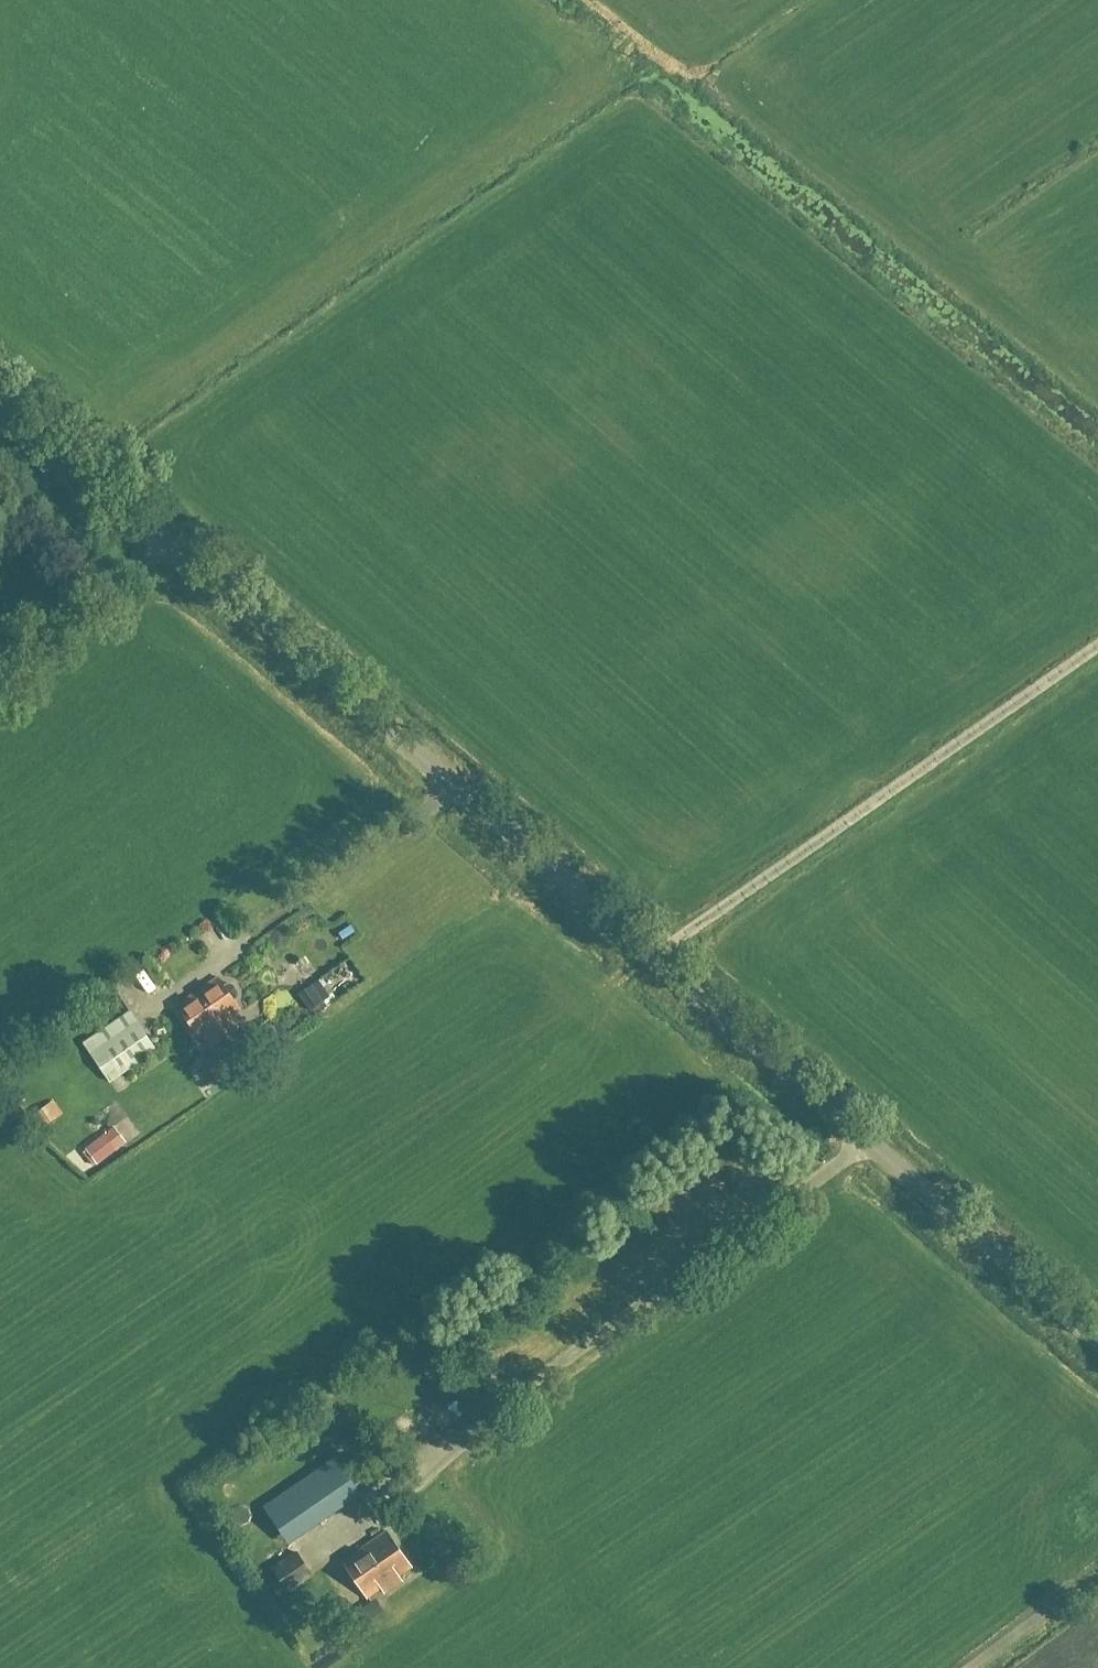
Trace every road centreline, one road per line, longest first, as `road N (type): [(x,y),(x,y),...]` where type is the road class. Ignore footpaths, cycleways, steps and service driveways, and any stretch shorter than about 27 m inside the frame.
road 1 (unclassified): [(1097,1341),(0,398)]
road 2 (track): [(649,957),(1097,645)]

